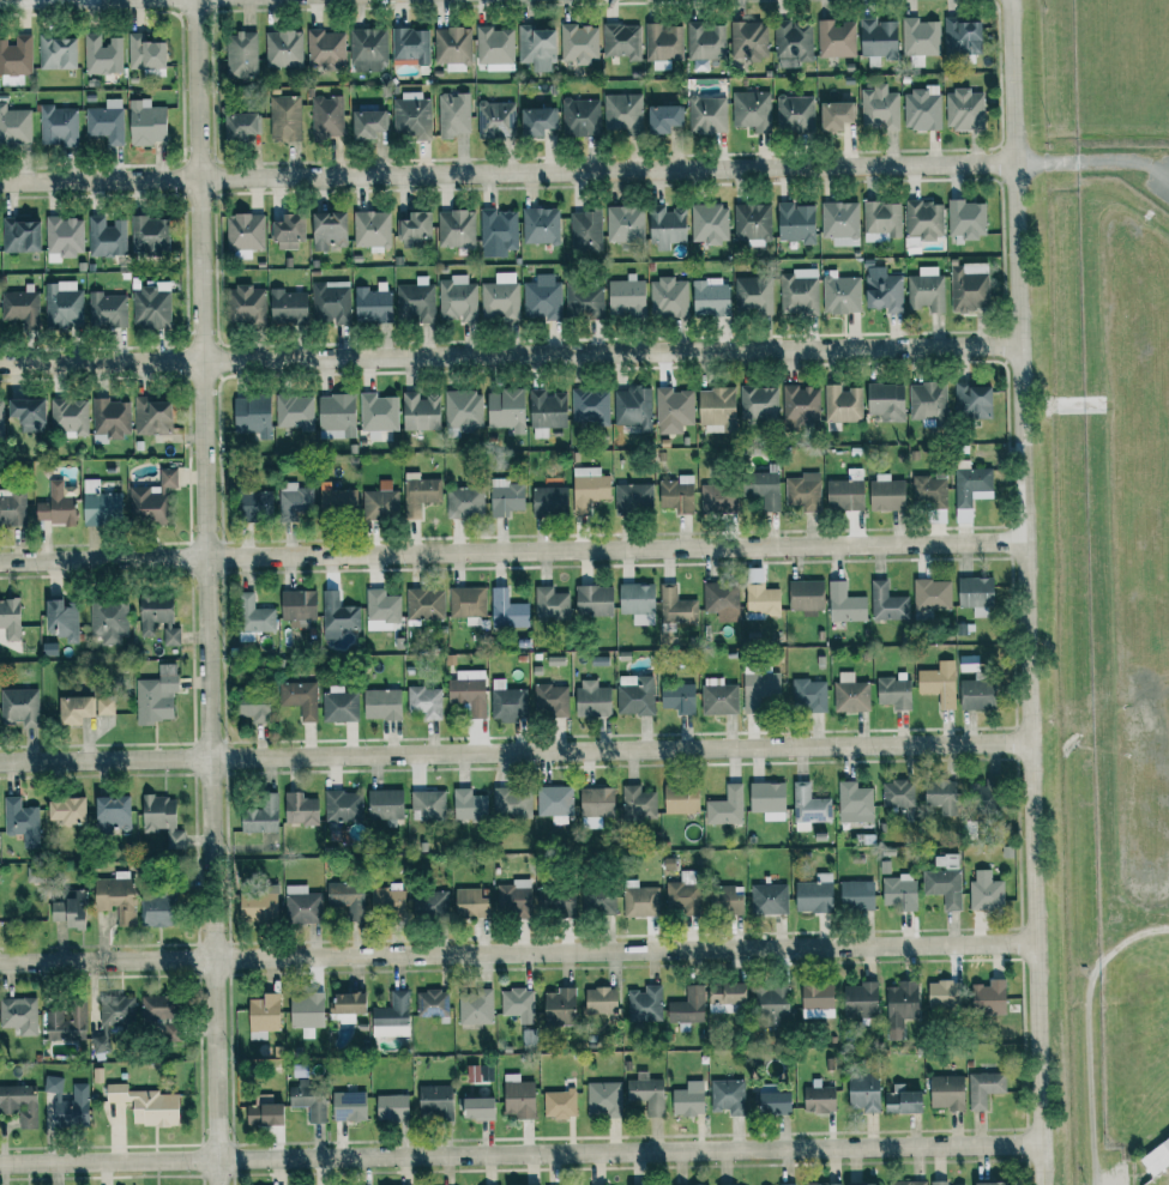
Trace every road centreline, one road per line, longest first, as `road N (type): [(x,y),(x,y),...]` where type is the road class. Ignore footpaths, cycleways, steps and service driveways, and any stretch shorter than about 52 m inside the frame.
road 1 (residential): [(1009,0),(1040,1184)]
road 2 (residential): [(198,0),(219,1184)]
road 3 (residential): [(0,1164),(1040,1143)]
road 4 (residential): [(0,964),(1035,949)]
road 5 (residential): [(0,765),(1029,749)]
road 6 (residential): [(0,562),(1024,548)]
road 7 (residential): [(0,183),(1013,164)]
road 8 (residential): [(205,362),(1019,353)]
road 9 (residential): [(205,362),(0,364)]

